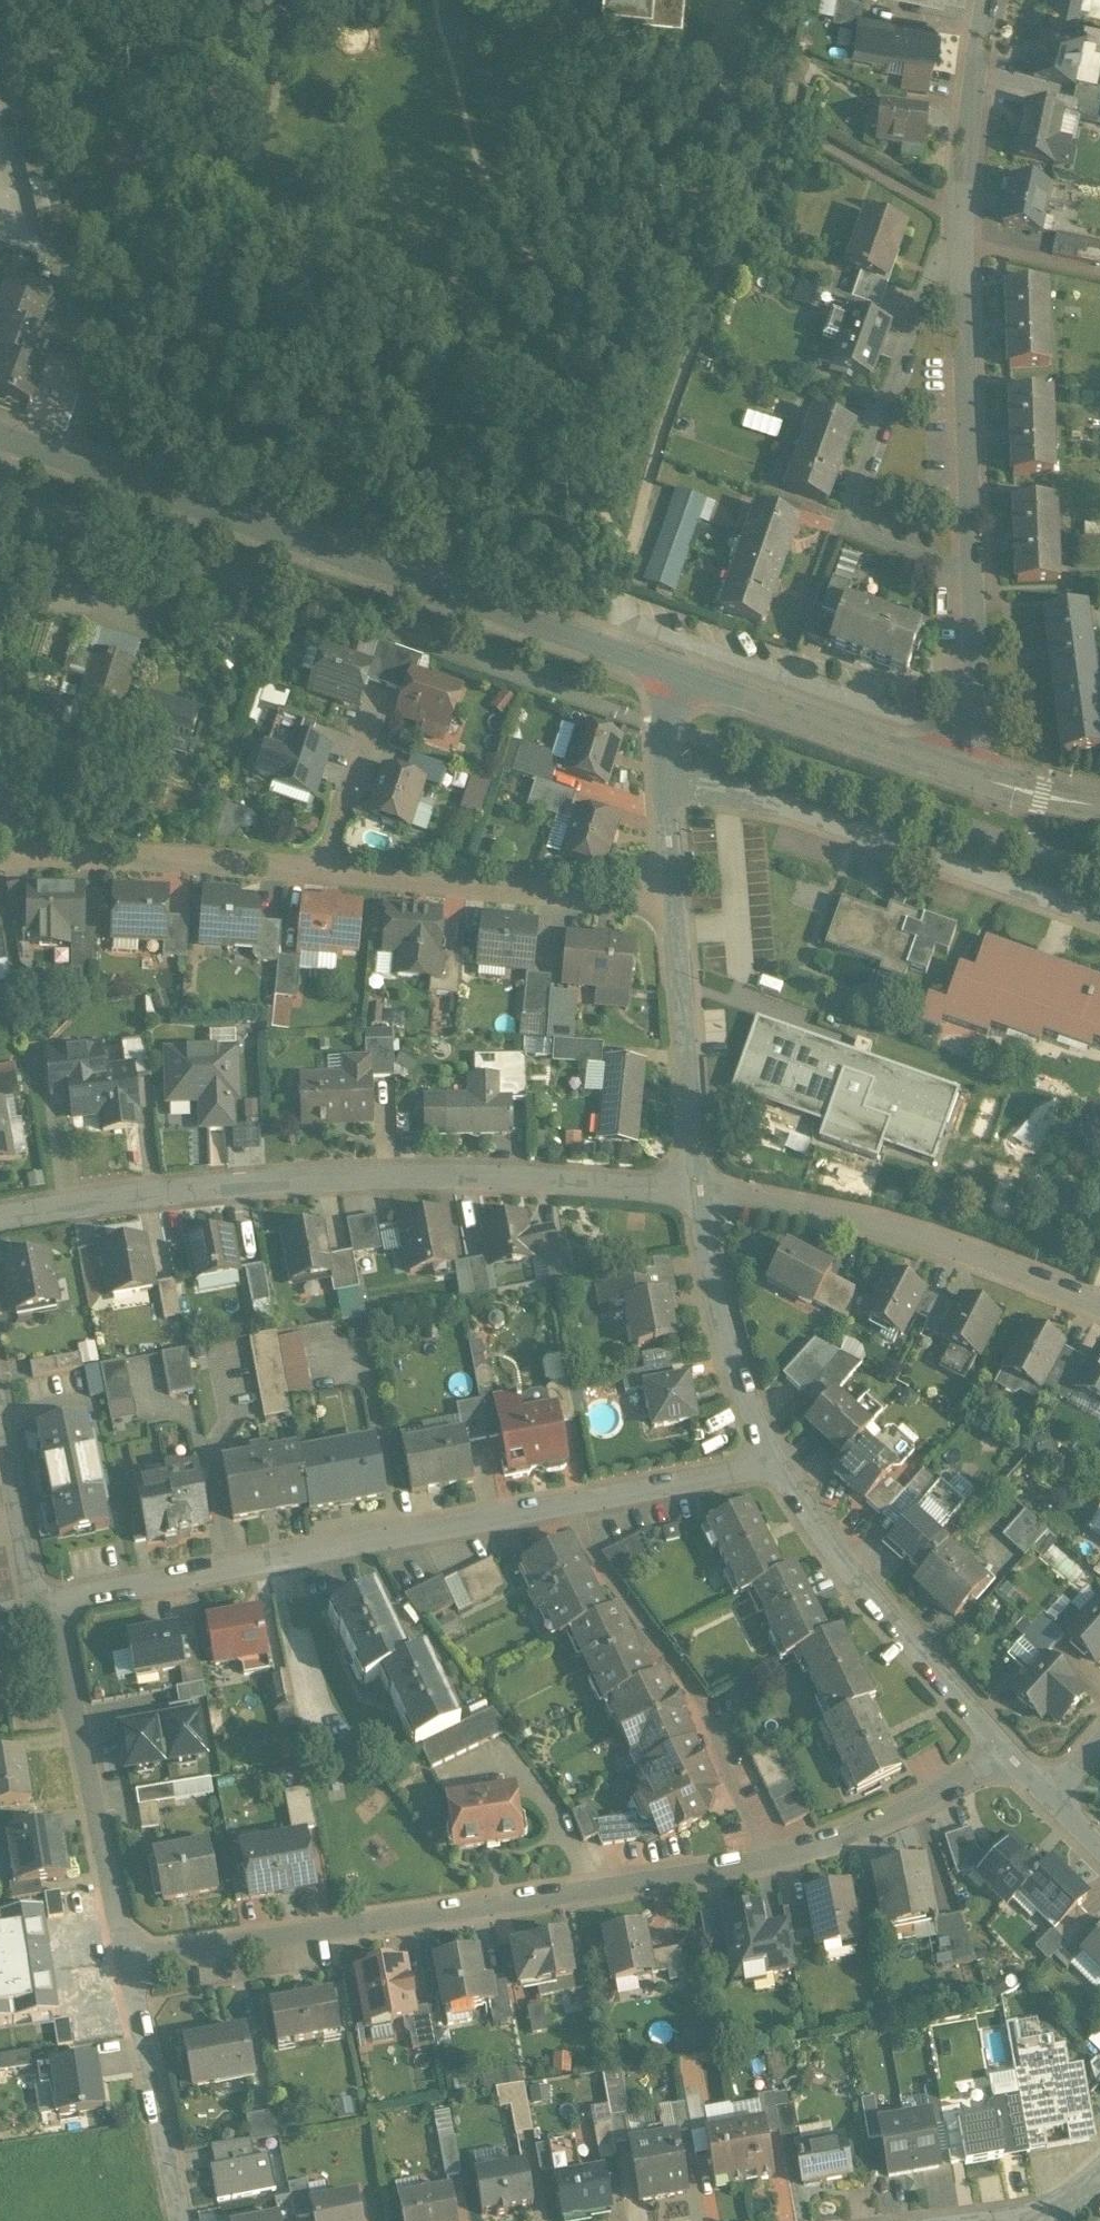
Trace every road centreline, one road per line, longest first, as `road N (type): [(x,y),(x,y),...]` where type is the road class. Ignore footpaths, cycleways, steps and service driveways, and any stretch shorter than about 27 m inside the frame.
road 1 (residential): [(1006,1735),(925,1800),(770,1860),(125,1964)]
road 2 (residential): [(964,773),(961,206),(988,0)]
road 3 (residential): [(777,1467),(43,1594)]
road 4 (residential): [(0,433),(676,674)]
road 5 (residential): [(0,1216),(288,1180),(495,1174),(698,1189)]
road 6 (residential): [(0,856),(176,856),(671,901)]
road 7 (residential): [(1099,923),(663,769)]
road 8 (residential): [(1099,1303),(864,1219),(698,1189)]
road 9 (residential): [(125,1964),(65,1657),(43,1594)]
road 10 (residential): [(1006,1735),(877,1609),(777,1467)]
road 11 (residential): [(676,674),(964,773)]
road 12 (residential): [(777,1467),(709,1288),(698,1189)]
road 13 (residential): [(698,1189),(671,901)]
road 14 (residential): [(180,2220),(125,1964)]
road 15 (residential): [(43,1594),(0,1411)]
road 16 (residential): [(964,773),(1099,805)]
road 17 (residential): [(671,901),(663,769)]
road 18 (residential): [(1061,2203),(936,2220)]

